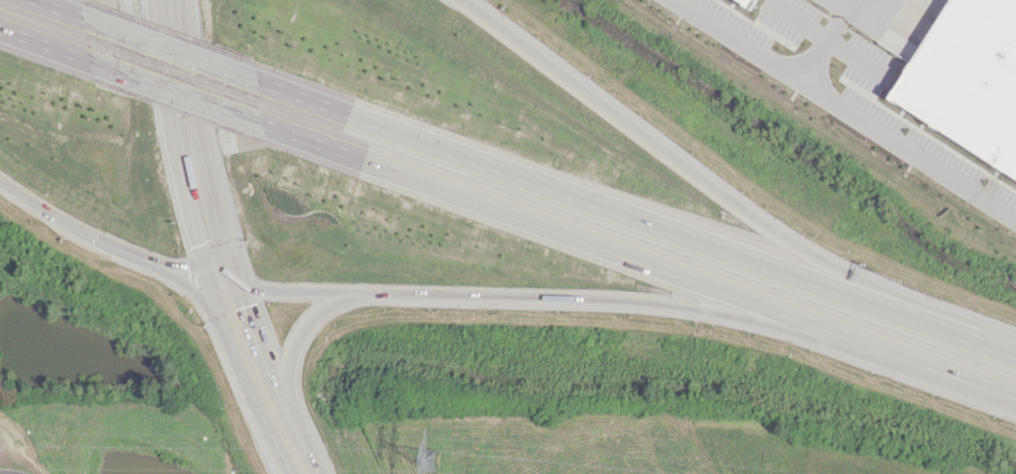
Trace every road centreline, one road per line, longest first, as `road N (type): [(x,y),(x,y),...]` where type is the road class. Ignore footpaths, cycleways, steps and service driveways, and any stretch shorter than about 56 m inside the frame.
road 1 (motorway): [(936,325),(259,79)]
road 2 (motorway): [(220,265),(261,289),(630,299),(817,323)]
road 3 (motorway): [(265,123),(817,323)]
road 4 (motorway): [(936,325),(769,227),(461,0)]
road 5 (secondary): [(170,34),(220,265)]
road 6 (motorway): [(817,323),(1015,395)]
road 7 (motorway): [(91,60),(265,123)]
road 8 (motorway): [(259,79),(85,17)]
road 9 (motorway): [(0,179),(95,237),(162,265)]
road 10 (motorway): [(284,417),(297,340),(321,310),(352,290)]

